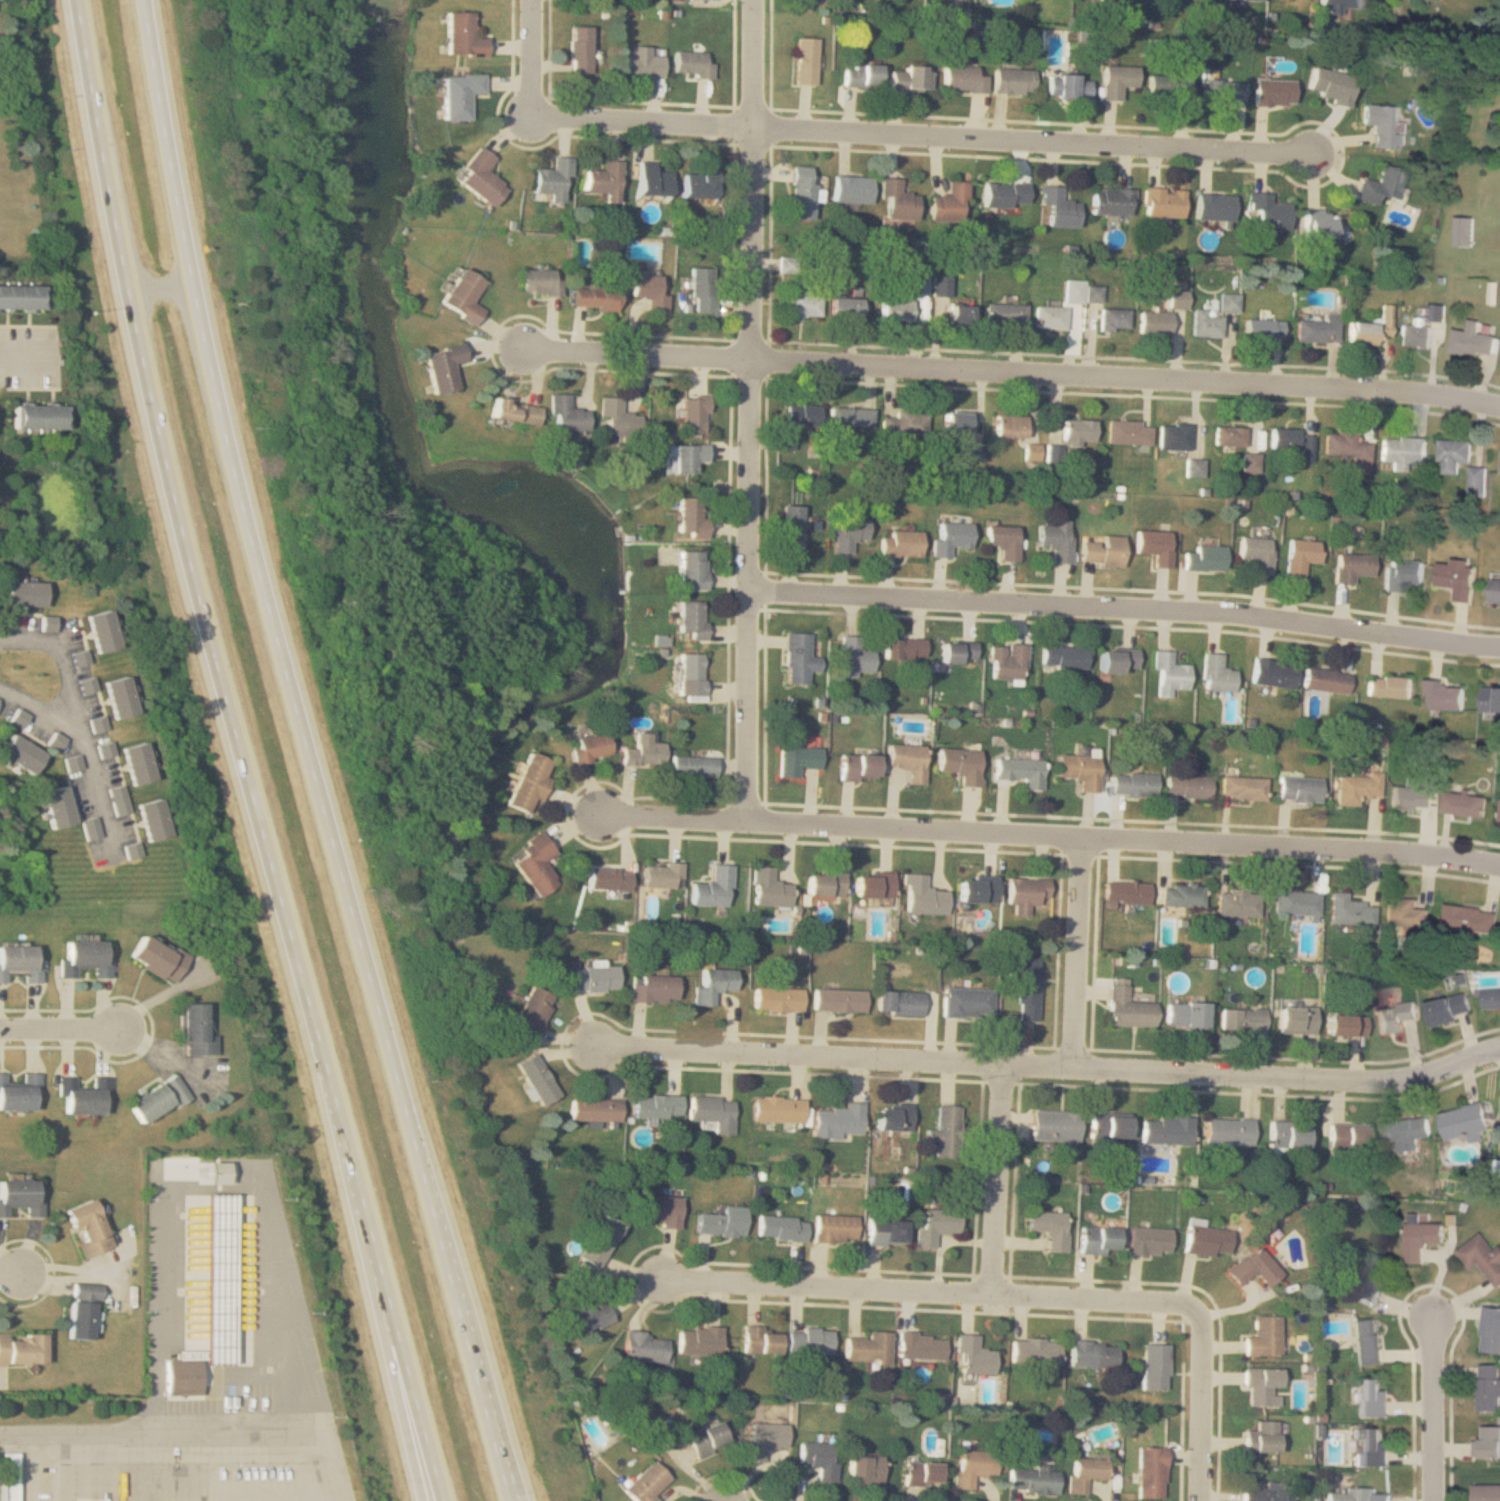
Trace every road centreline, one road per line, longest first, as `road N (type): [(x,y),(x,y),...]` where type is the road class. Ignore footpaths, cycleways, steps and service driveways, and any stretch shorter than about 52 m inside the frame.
road 1 (motorway): [(515,1500),(252,530),(184,234),(145,0)]
road 2 (motorway): [(80,0),(134,305),(196,577),(448,1500)]
road 3 (residential): [(1499,405),(1353,385),(505,346)]
road 4 (residential): [(1499,1050),(1406,1079),(1352,1079),(590,1044)]
road 5 (residential): [(1499,864),(1395,851),(603,816)]
road 6 (residential): [(756,0),(751,822)]
road 7 (residential): [(753,591),(1146,606),(1499,645)]
road 8 (residential): [(756,127),(1312,153)]
road 9 (residential): [(1192,1305),(660,1279)]
road 10 (motorway): [(381,1263),(391,1353),(427,1500)]
road 11 (residential): [(1075,1068),(1087,838)]
road 12 (residential): [(1005,1065),(994,1294)]
road 13 (residential): [(529,117),(756,127)]
road 14 (residential): [(1206,1500),(1204,1319),(1192,1305)]
road 15 (residential): [(1435,1500),(1433,1316)]
road 16 (residential): [(0,1027),(124,1028)]

